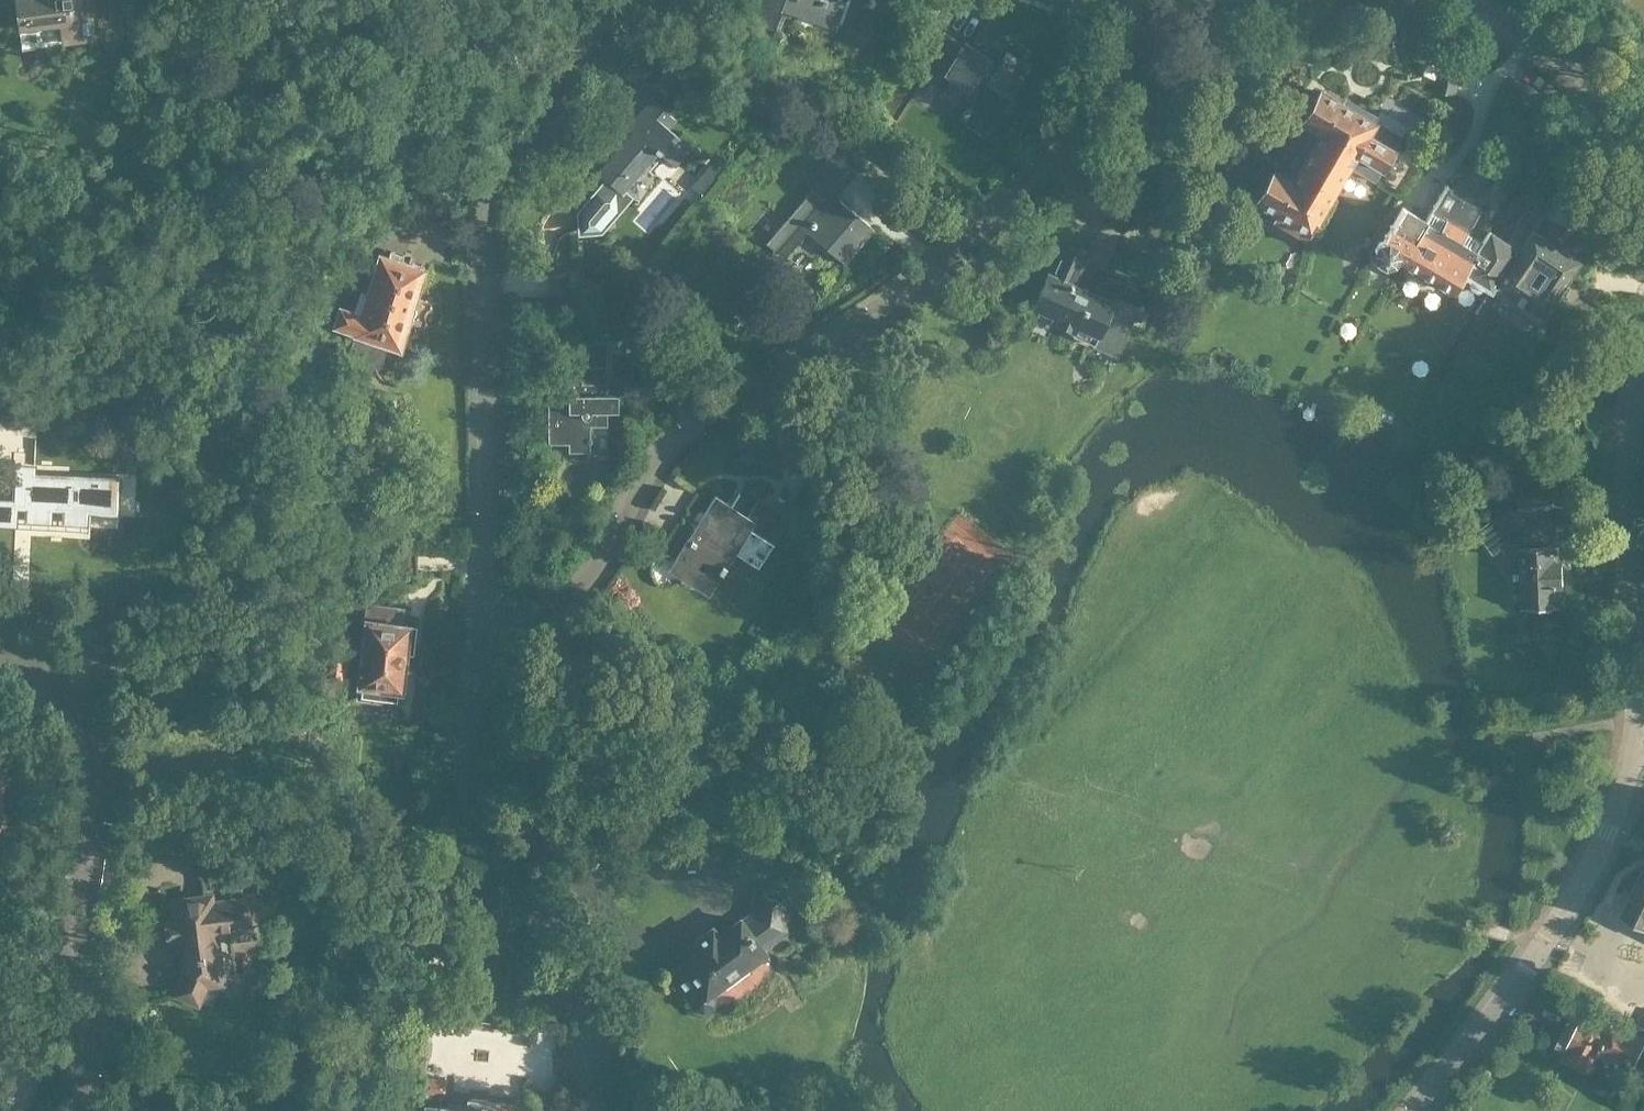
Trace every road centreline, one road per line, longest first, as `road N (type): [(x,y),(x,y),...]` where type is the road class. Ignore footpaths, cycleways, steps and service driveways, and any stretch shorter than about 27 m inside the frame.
road 1 (residential): [(480,633),(507,631),(550,601),(615,539),(705,425),(939,260),(1014,192),(1166,22)]
road 2 (residential): [(480,633),(491,203),(517,135),(631,0)]
road 3 (residential): [(594,1110),(601,1052),(585,982),(460,796),(460,737),(480,633)]
road 4 (residential): [(77,1110),(95,1046),(83,918),(95,729),(71,692),(0,652)]
road 5 (residential): [(1416,1110),(1572,898),(1621,798),(1639,732)]
road 6 (residential): [(1639,732),(1628,474),(1643,377)]
road 7 (residential): [(1643,140),(1586,68),(1505,13),(1453,0)]

